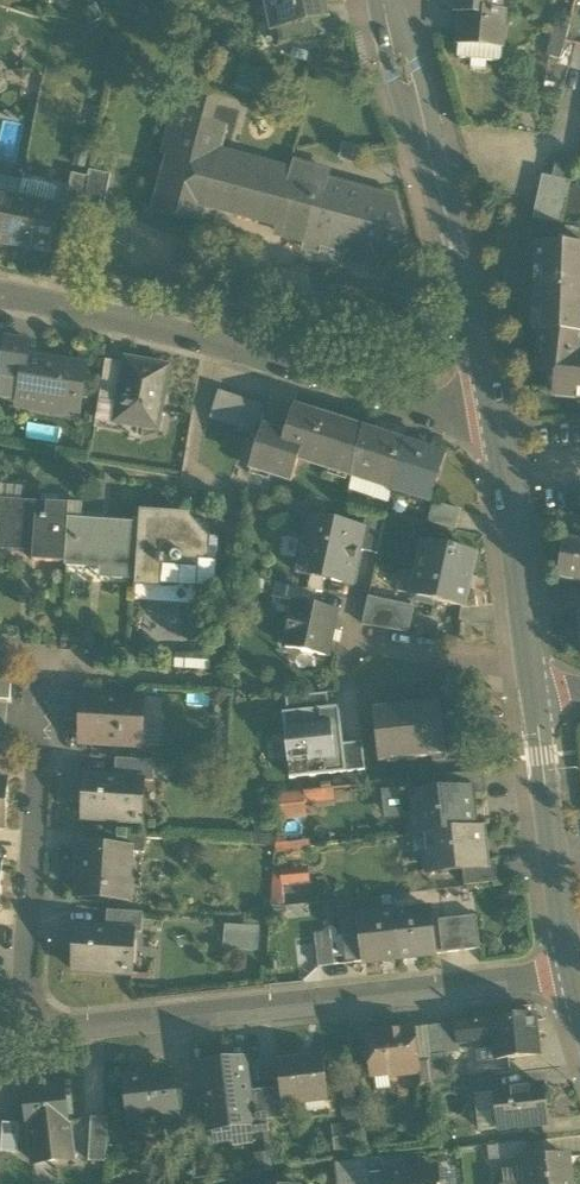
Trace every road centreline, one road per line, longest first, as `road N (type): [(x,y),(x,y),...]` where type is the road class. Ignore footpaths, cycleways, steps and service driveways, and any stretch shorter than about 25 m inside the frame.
road 1 (residential): [(30,1040),(569,977)]
road 2 (residential): [(0,295),(210,338),(501,425)]
road 3 (tertiary): [(501,425),(467,283),(382,0)]
road 4 (residential): [(38,664),(30,1040)]
road 5 (tertiary): [(569,977),(532,694)]
road 6 (tertiary): [(532,694),(508,480)]

